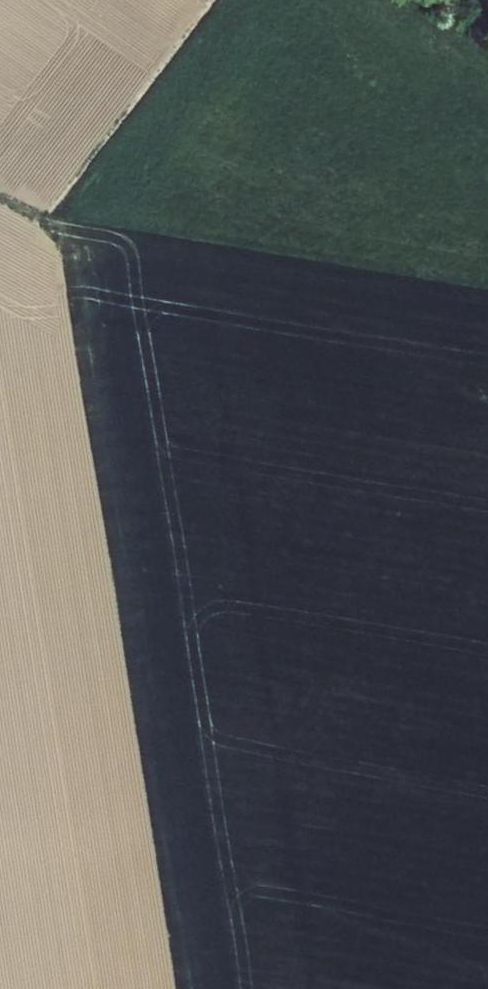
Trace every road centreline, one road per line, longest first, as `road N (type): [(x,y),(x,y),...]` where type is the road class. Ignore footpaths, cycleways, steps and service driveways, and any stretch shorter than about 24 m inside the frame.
road 1 (track): [(0,197),(63,234),(175,988)]

